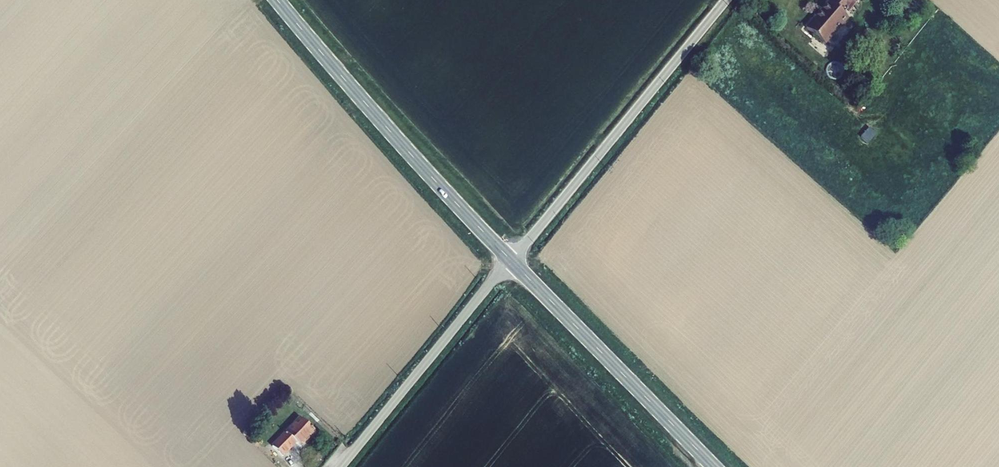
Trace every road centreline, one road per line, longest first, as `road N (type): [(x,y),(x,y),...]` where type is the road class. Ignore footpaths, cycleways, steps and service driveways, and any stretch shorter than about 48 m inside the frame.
road 1 (primary): [(511,260),(277,0)]
road 2 (unclassified): [(511,260),(725,0)]
road 3 (primary): [(714,466),(511,260)]
road 4 (unclassified): [(341,466),(511,260)]

